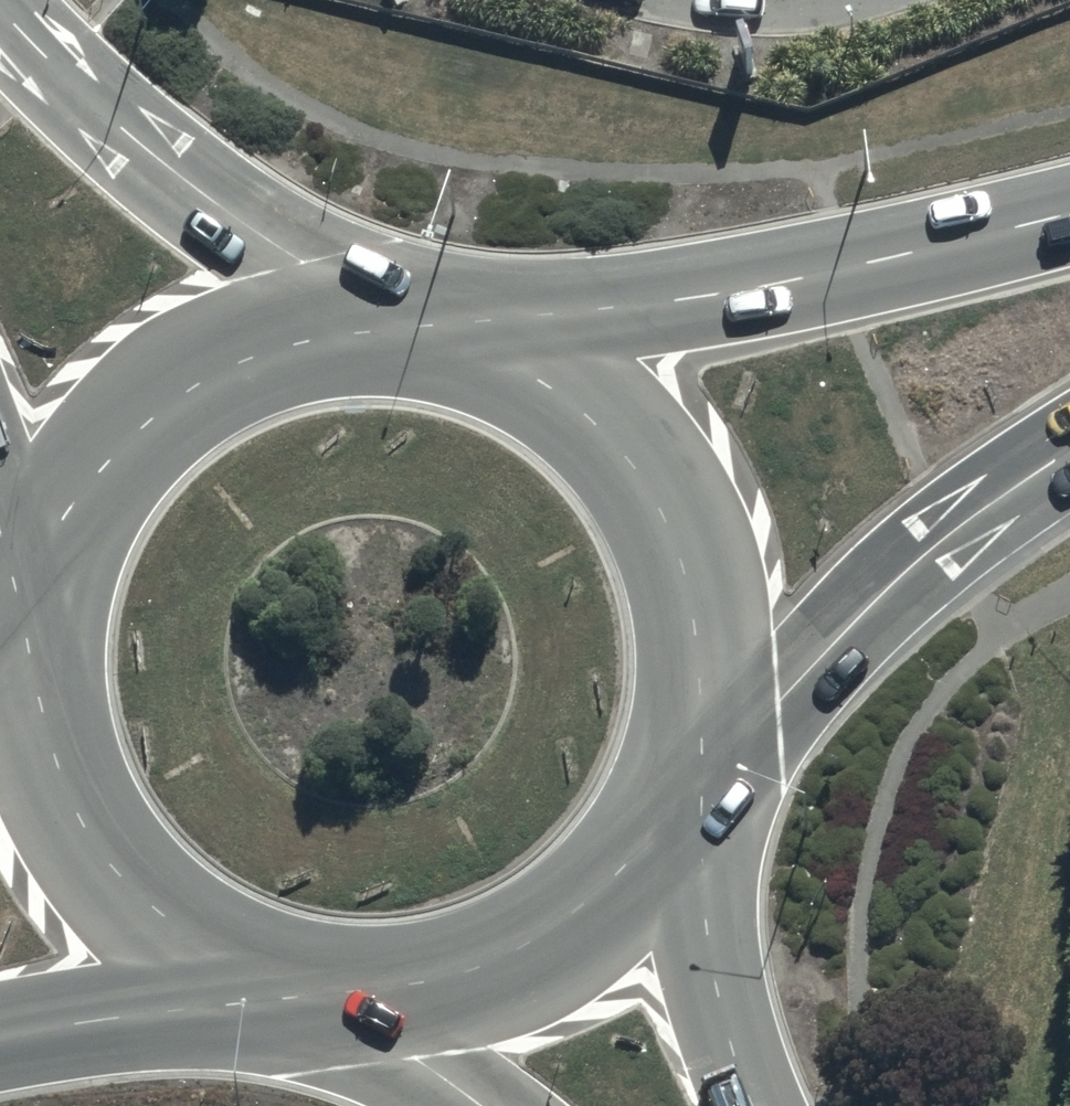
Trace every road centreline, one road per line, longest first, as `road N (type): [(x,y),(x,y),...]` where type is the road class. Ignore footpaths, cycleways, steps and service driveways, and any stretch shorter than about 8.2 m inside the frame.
road 1 (trunk): [(428,325),(736,289),(1069,219)]
road 2 (trunk): [(428,325),(497,344),(561,378),(615,424),(659,480),(690,545),(707,614),(709,686),(695,756)]
road 3 (trunk): [(275,981),(211,954),(153,915),(105,865),(68,807),(44,742),(33,674),(37,604)]
road 4 (trunk): [(1069,458),(892,578),(695,756)]
road 5 (tertiary): [(0,2),(340,322)]
road 6 (trunk): [(42,579),(66,513),(102,454),(150,403),(207,363),(272,335),(340,322)]
road 7 (trunk): [(675,808),(631,874),(573,928),(505,967),(428,990),(349,994)]
road 8 (primary): [(675,808),(754,1105)]
road 9 (trunk): [(275,981),(0,1039)]
road 10 (primary): [(485,1105),(349,994)]

